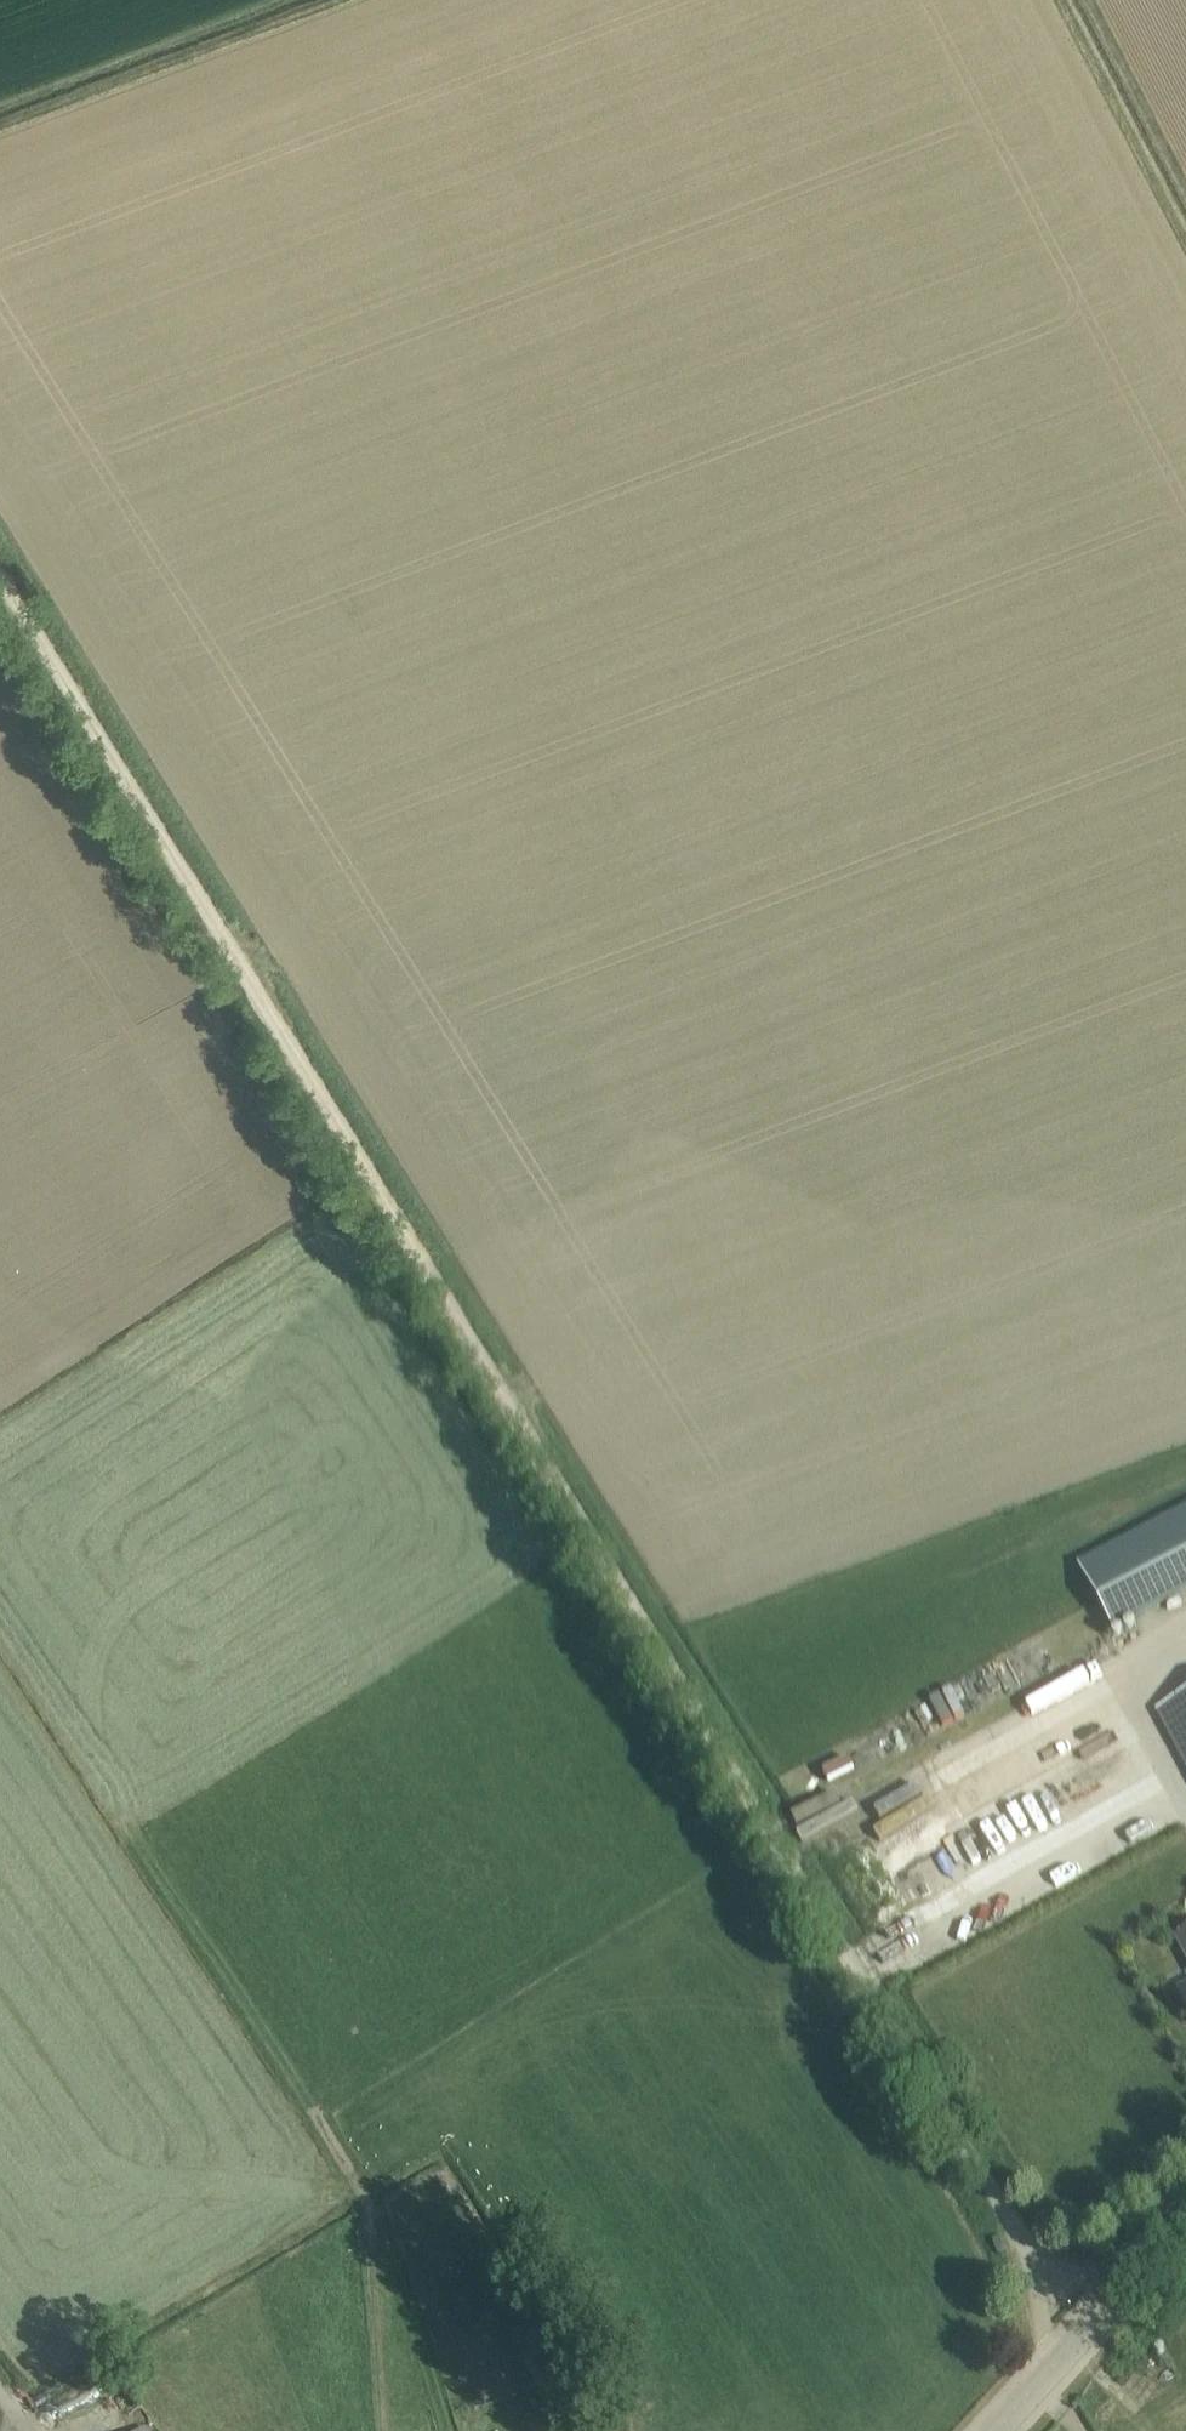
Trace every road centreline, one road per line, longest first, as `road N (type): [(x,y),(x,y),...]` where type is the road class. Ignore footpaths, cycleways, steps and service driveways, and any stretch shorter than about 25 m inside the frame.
road 1 (unclassified): [(1028,2243),(656,1659),(0,591)]
road 2 (unclassified): [(1056,2362),(1028,2243)]

